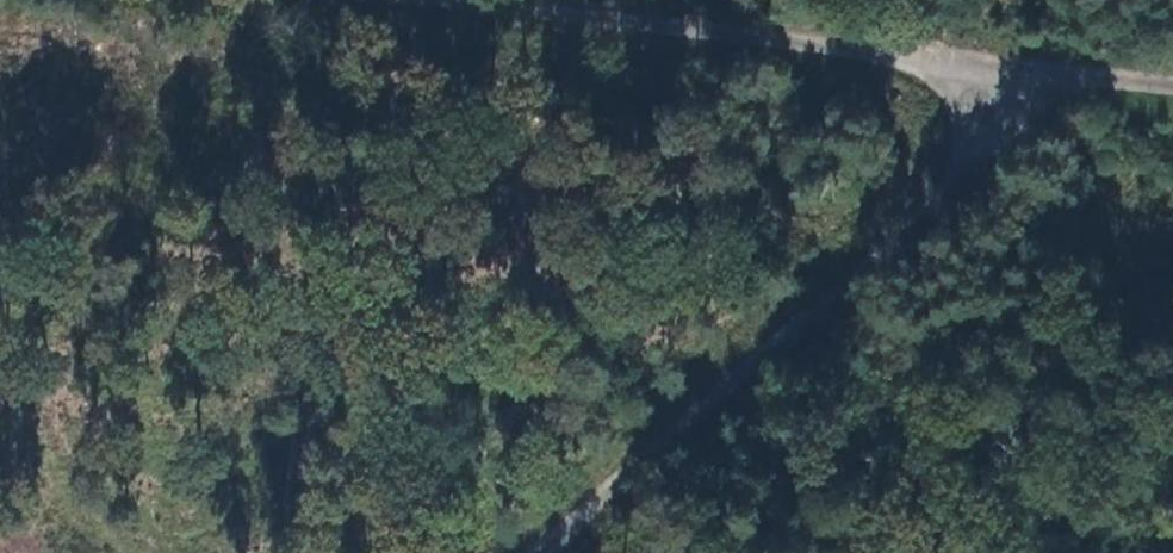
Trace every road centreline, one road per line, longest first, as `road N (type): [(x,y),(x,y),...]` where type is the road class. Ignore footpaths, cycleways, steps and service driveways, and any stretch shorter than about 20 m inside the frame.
road 1 (track): [(535,552),(967,126),(997,72)]
road 2 (track): [(431,0),(997,72)]
road 3 (track): [(997,72),(1172,90)]

